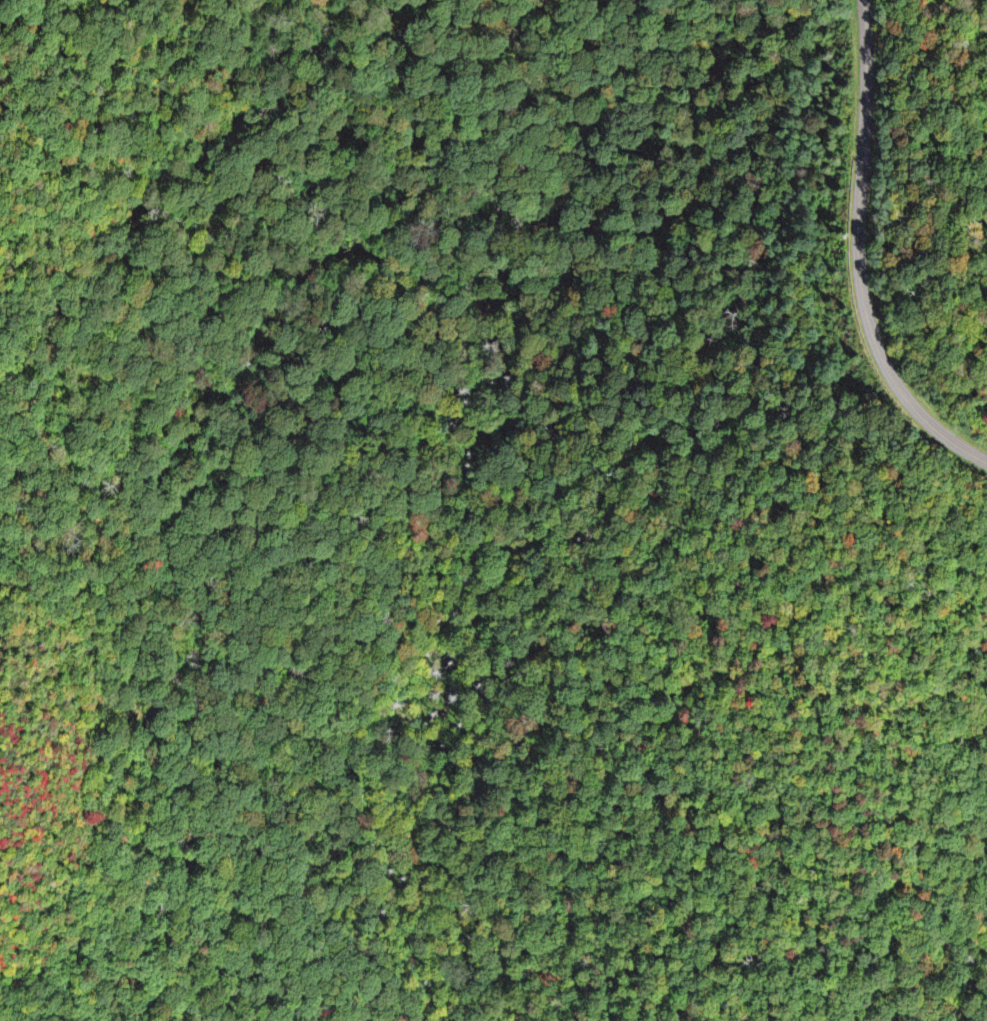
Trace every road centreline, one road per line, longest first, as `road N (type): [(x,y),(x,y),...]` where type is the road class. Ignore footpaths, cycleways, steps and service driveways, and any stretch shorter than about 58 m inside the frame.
road 1 (secondary): [(863,0),(859,253),(868,315),(912,405),(986,461)]

